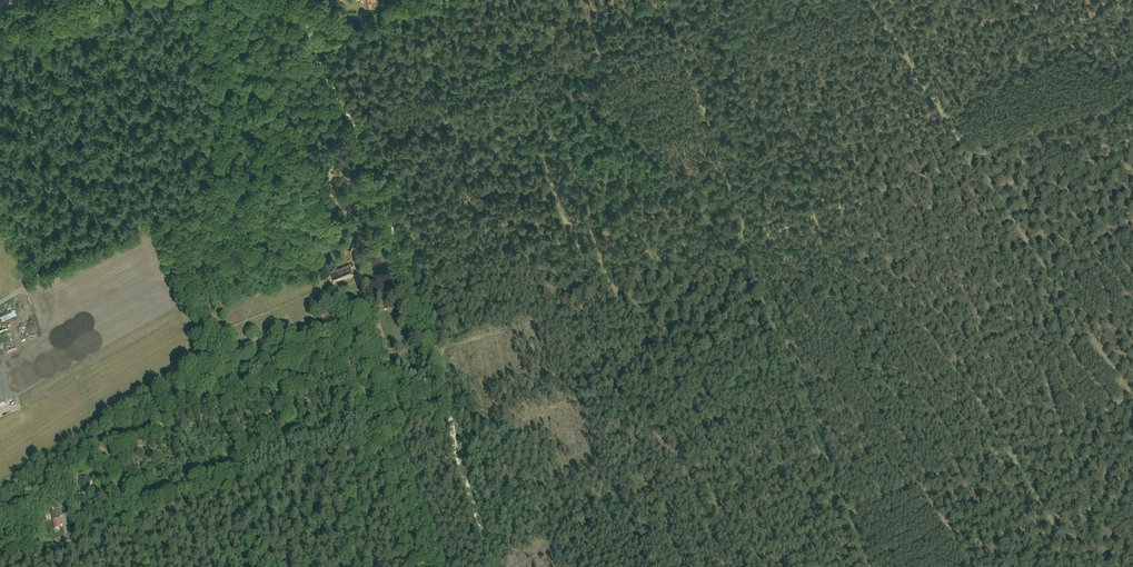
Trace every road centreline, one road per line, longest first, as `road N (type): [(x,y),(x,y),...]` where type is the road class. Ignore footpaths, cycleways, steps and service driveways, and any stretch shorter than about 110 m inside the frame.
road 1 (track): [(487,545),(455,453),(443,372),(361,144),(299,0)]
road 2 (track): [(0,556),(132,515),(152,566)]
road 3 (track): [(0,170),(33,278),(0,302)]

